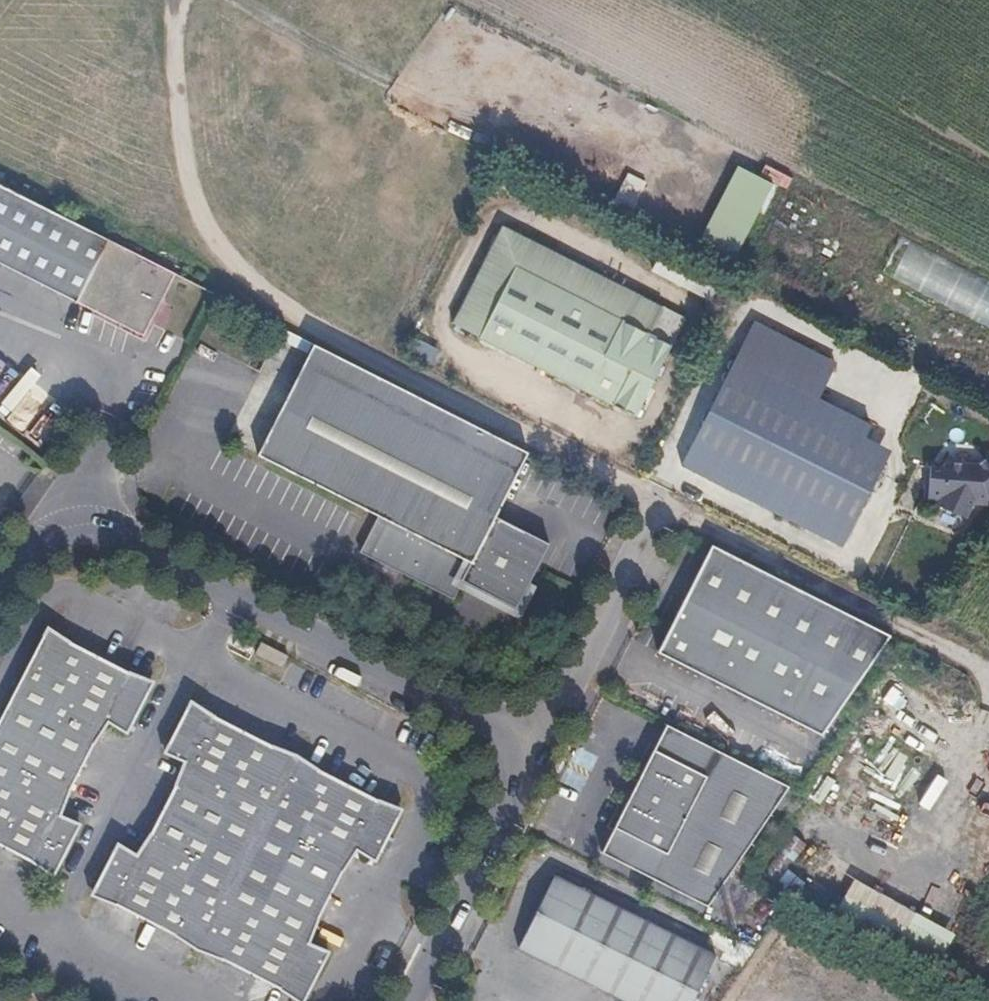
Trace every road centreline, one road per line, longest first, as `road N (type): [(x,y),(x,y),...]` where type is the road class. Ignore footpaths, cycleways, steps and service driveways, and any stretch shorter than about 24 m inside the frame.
road 1 (track): [(988,677),(259,289),(231,261),(192,185),(178,125),(179,0)]
road 2 (track): [(523,433),(545,392),(652,442),(719,303),(502,189),(430,334)]
road 3 (residential): [(0,596),(51,543),(105,535),(538,745)]
road 4 (track): [(649,499),(749,304),(892,377),(871,419),(891,434),(880,464),(898,476),(854,559)]
road 5 (track): [(244,0),(438,102),(497,87),(699,185)]
road 6 (residential): [(538,745),(413,1000)]
road 7 (residential): [(664,507),(538,745)]
road 8 (track): [(854,559),(666,467)]
road 9 (track): [(931,338),(863,280),(855,241),(809,215)]
road 10 (track): [(430,334),(545,392)]
road 11 (track): [(892,377),(909,374),(931,338),(988,358)]

